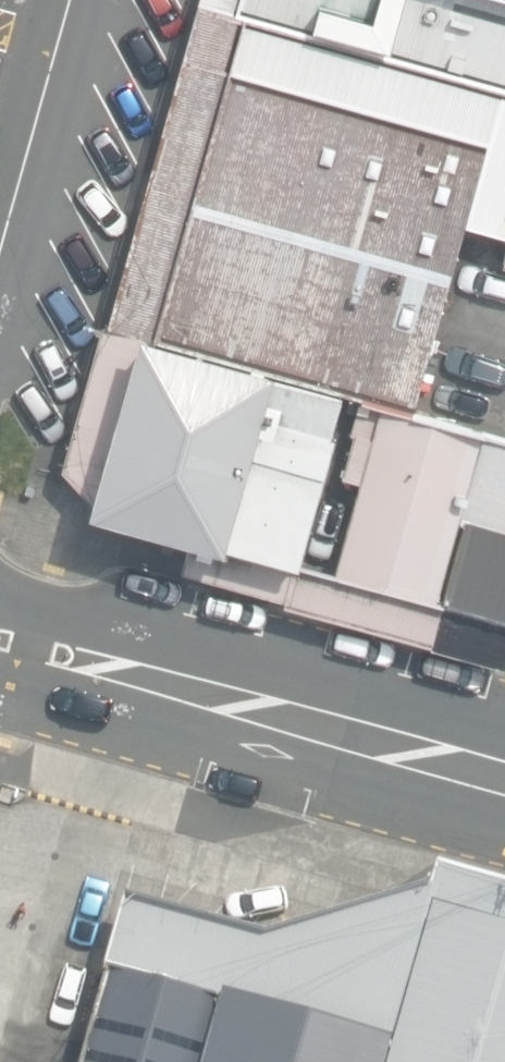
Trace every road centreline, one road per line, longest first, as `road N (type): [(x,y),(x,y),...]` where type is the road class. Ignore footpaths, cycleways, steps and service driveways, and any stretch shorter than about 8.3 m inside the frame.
road 1 (residential): [(504,781),(0,638)]
road 2 (residential): [(68,0),(0,244)]

